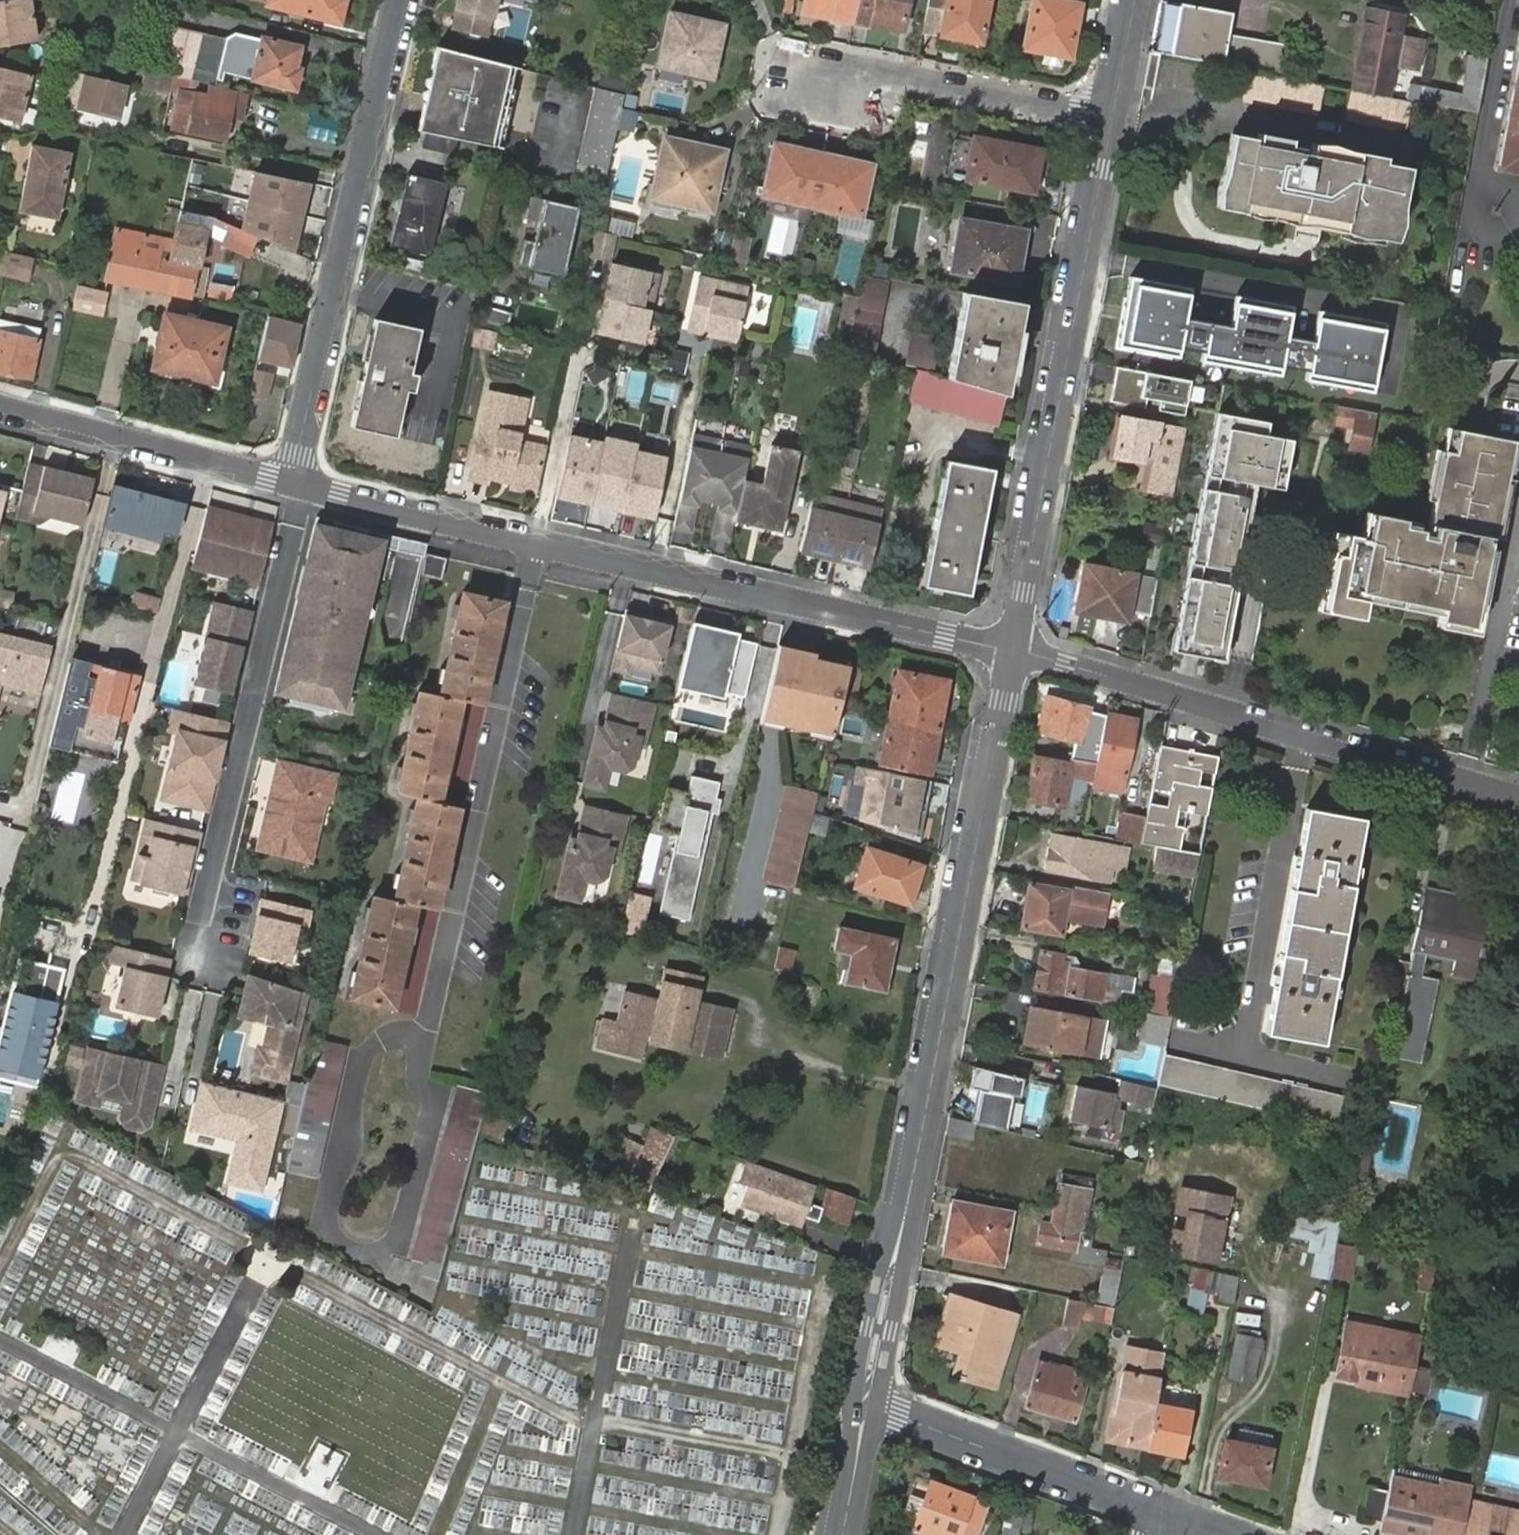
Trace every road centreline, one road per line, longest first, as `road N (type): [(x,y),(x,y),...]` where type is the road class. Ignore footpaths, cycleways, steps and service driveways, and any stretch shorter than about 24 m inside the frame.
road 1 (residential): [(1012,650),(866,1404)]
road 2 (residential): [(1012,650),(299,487)]
road 3 (residential): [(1112,121),(1012,650)]
road 4 (residential): [(1518,799),(1012,650)]
road 5 (residential): [(299,487),(298,454),(402,0)]
road 6 (residential): [(200,931),(299,487)]
road 7 (residential): [(1112,121),(852,70),(806,85)]
road 8 (residential): [(299,487),(0,404)]
road 9 (residential): [(1156,1510),(866,1404)]
road 10 (residential): [(866,1404),(840,1534)]
road 11 (residential): [(1135,0),(1112,121)]

